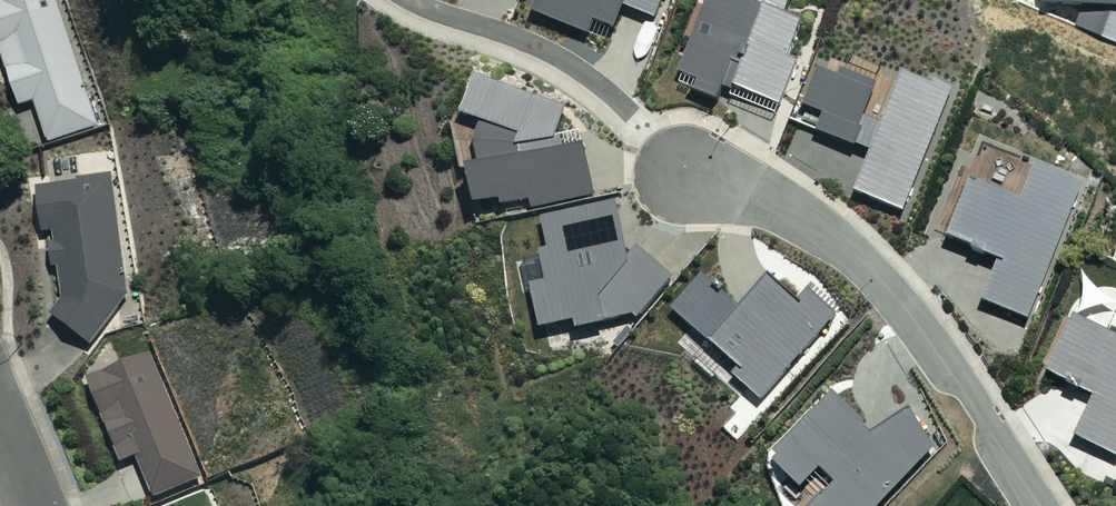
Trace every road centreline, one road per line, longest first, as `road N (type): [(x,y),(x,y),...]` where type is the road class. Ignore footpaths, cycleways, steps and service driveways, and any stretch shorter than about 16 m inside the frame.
road 1 (residential): [(683,174),(794,213),(843,247),(935,349),(1038,505)]

